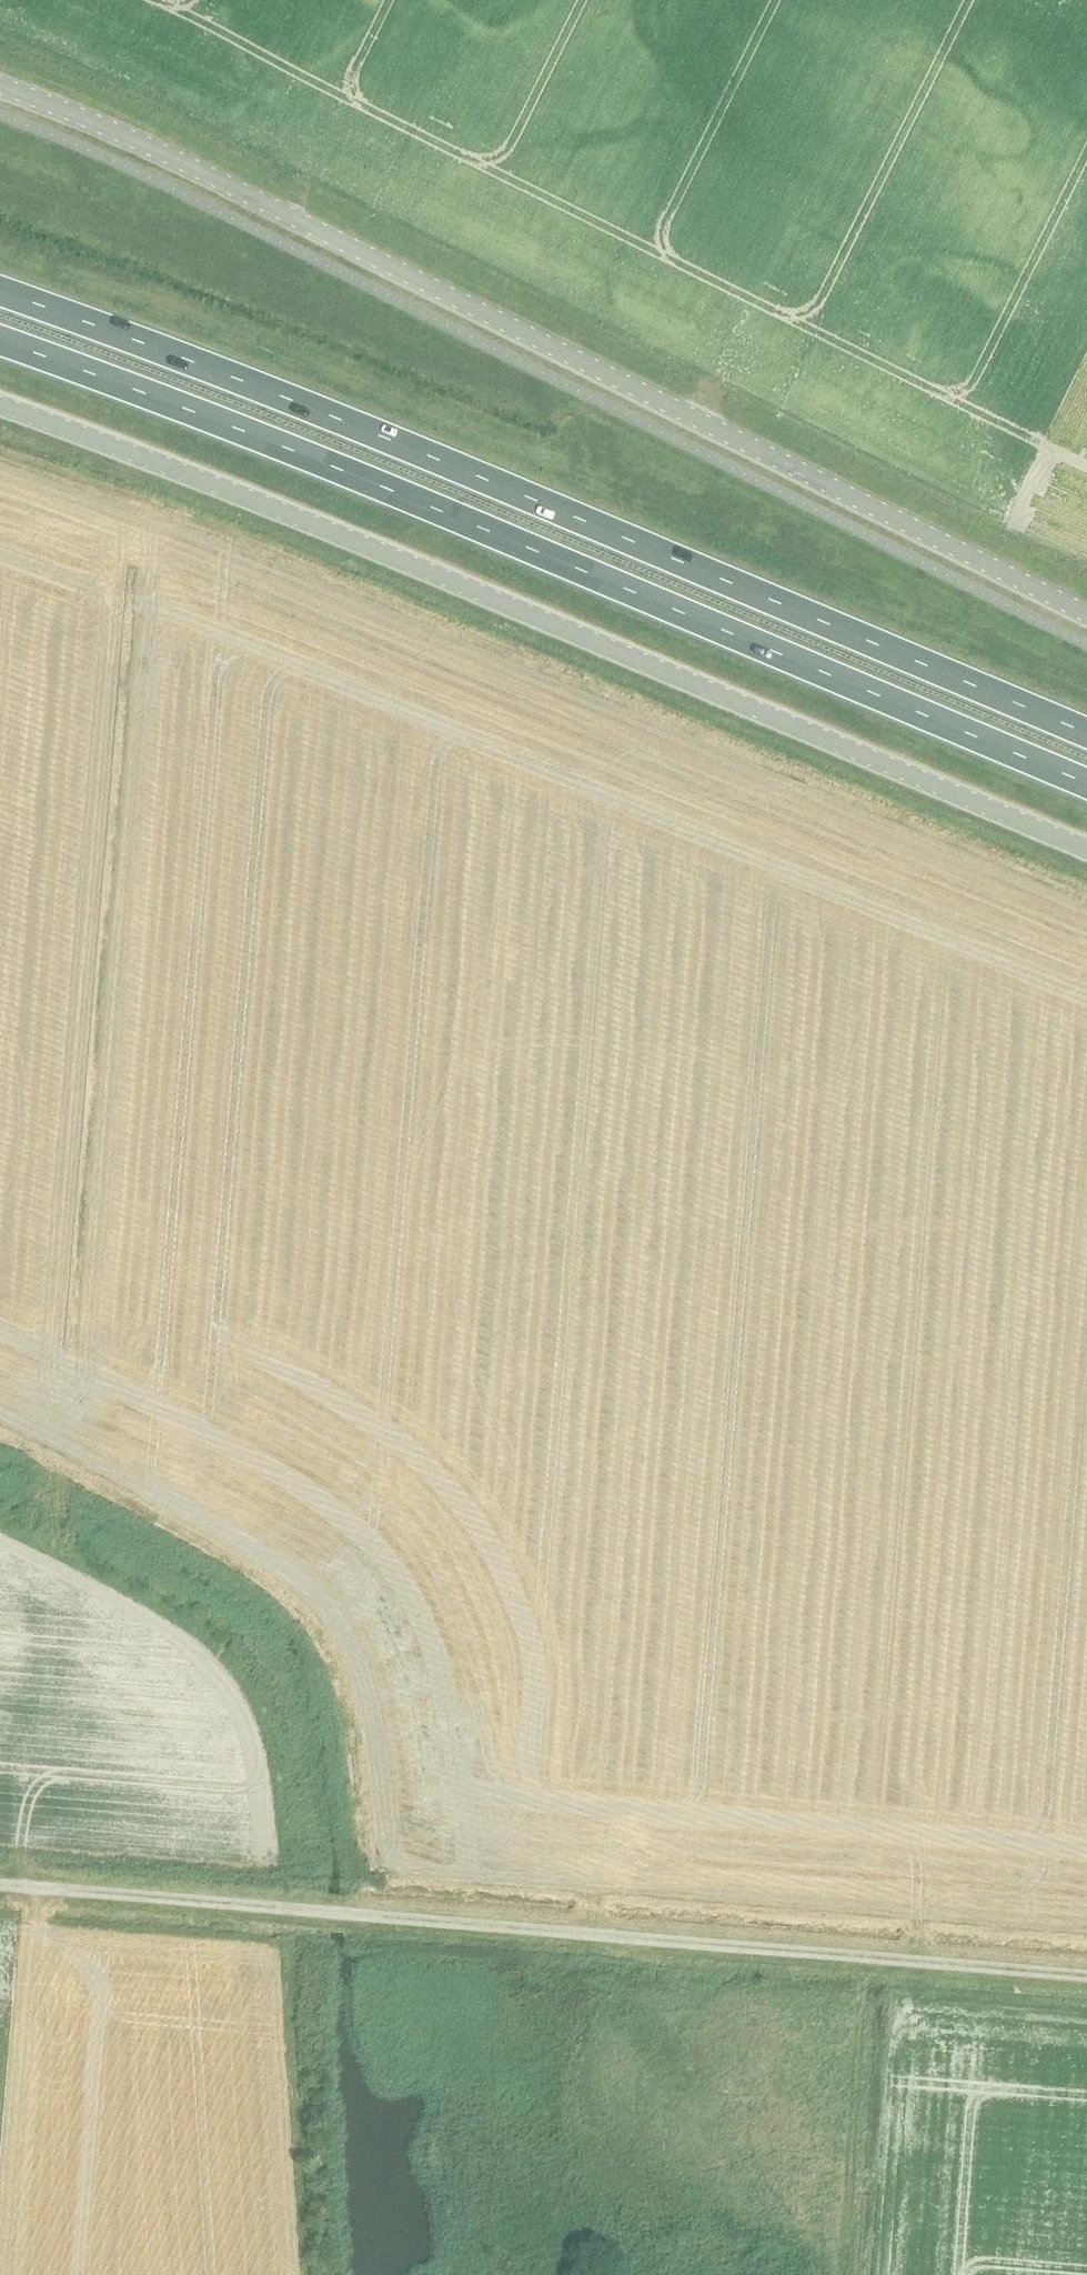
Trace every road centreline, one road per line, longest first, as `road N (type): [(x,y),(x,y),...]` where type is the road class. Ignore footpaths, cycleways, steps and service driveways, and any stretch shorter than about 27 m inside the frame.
road 1 (unclassified): [(1086,603),(430,282),(0,85)]
road 2 (unclassified): [(0,405),(114,444),(1086,849)]
road 3 (trunk): [(1086,732),(387,436),(0,291)]
road 4 (trunk): [(0,344),(602,576),(1086,784)]
road 5 (track): [(1086,1976),(0,1885)]

